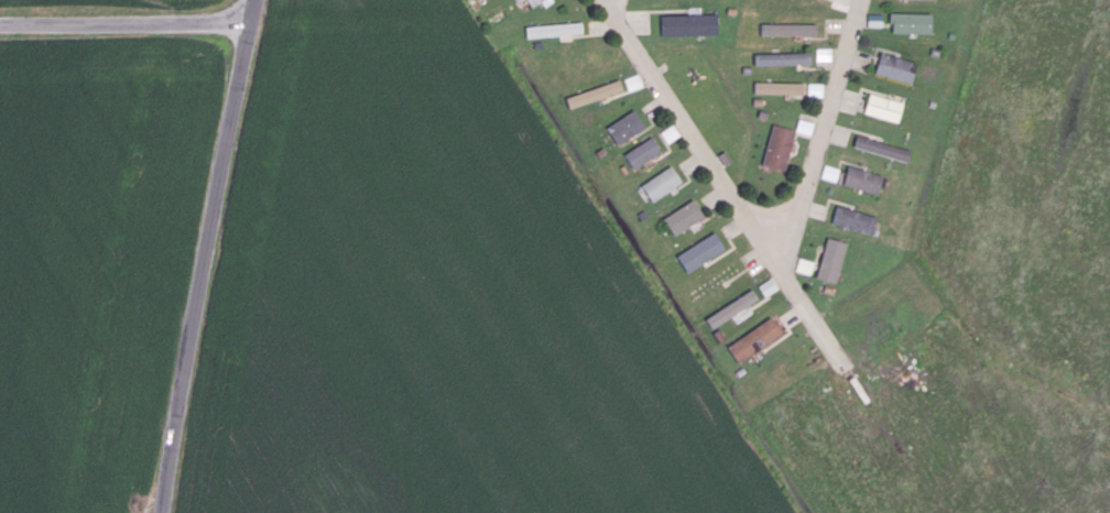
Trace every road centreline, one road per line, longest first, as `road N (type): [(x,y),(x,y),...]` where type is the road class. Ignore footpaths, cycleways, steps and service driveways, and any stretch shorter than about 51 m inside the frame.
road 1 (residential): [(252,22),(167,512)]
road 2 (residential): [(604,0),(742,211),(764,228),(784,227)]
road 3 (residential): [(0,23),(252,22)]
road 4 (residential): [(861,0),(809,182),(784,227)]

